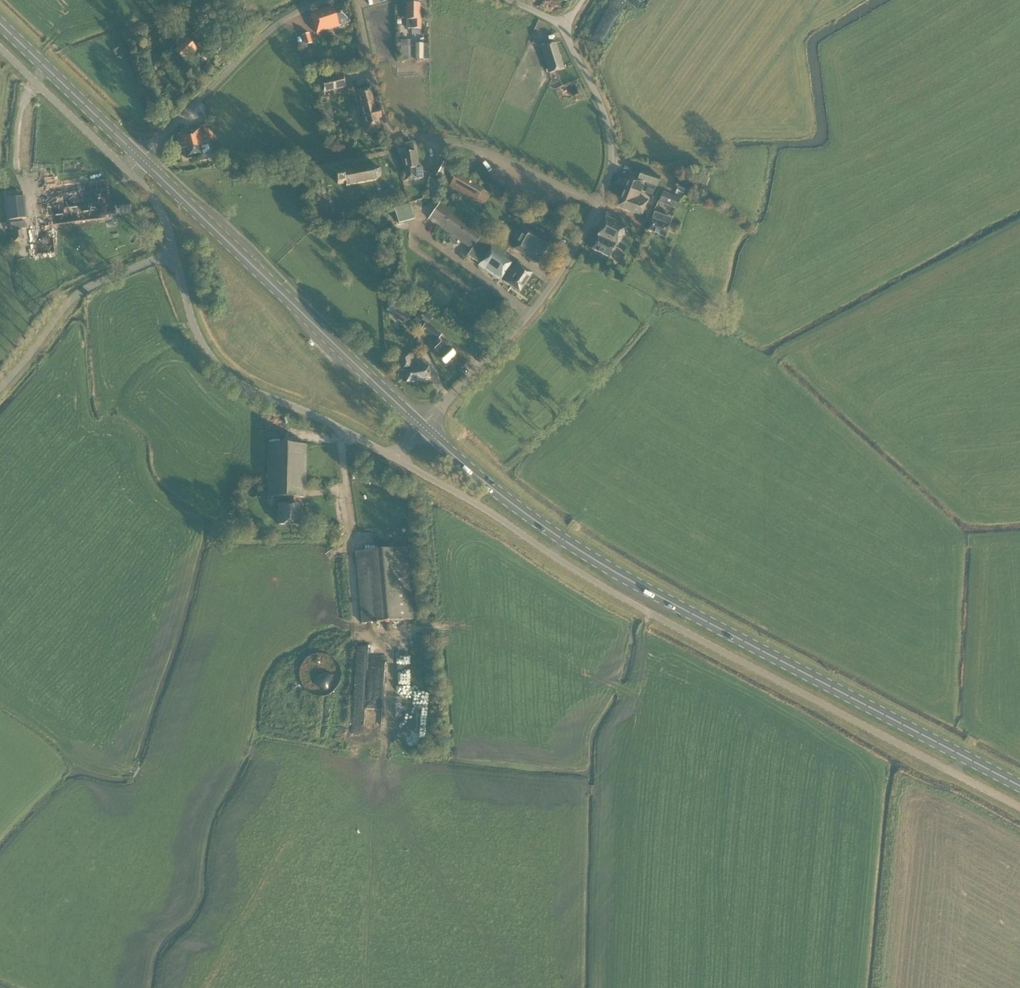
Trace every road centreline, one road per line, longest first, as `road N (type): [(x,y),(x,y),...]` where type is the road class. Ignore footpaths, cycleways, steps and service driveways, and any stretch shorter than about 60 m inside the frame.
road 1 (unclassified): [(1019,808),(639,607),(396,459)]
road 2 (primary): [(1019,786),(595,560),(422,427)]
road 3 (primary): [(422,427),(141,159)]
road 4 (residential): [(598,204),(488,153),(387,135),(356,0)]
road 5 (unclassified): [(396,459),(225,374),(193,323),(174,254)]
road 6 (unclassified): [(422,427),(538,305),(598,204)]
road 7 (unclassified): [(141,159),(278,24),(331,0)]
road 8 (unclassified): [(174,254),(80,294),(0,389)]
road 9 (primary): [(141,159),(0,24)]
road 10 (unclassified): [(598,204),(611,169),(609,134),(561,27)]
road 11 (unclassified): [(129,173),(0,48)]

